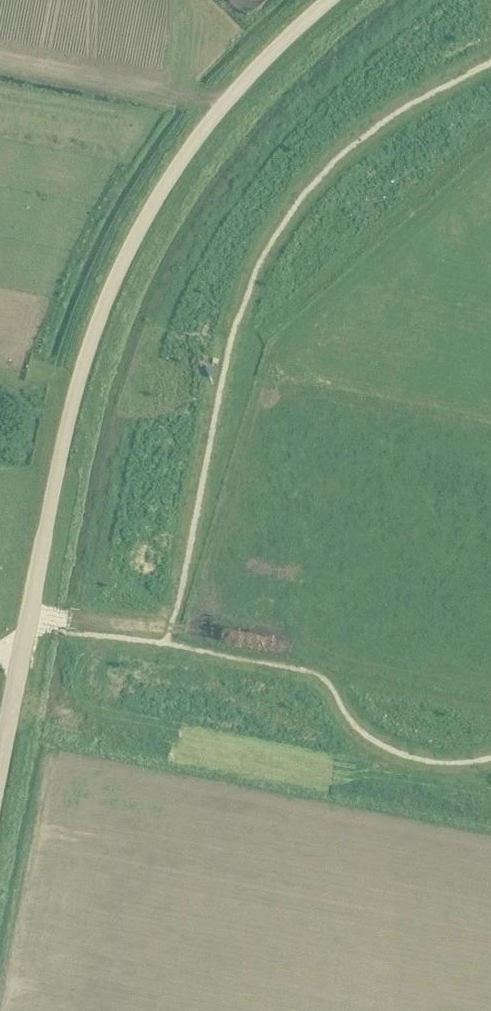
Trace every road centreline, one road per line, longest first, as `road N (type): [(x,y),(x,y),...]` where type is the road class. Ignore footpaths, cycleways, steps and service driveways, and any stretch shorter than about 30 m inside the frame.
road 1 (unclassified): [(0,751),(64,482),(147,214),(244,80),(330,0)]

